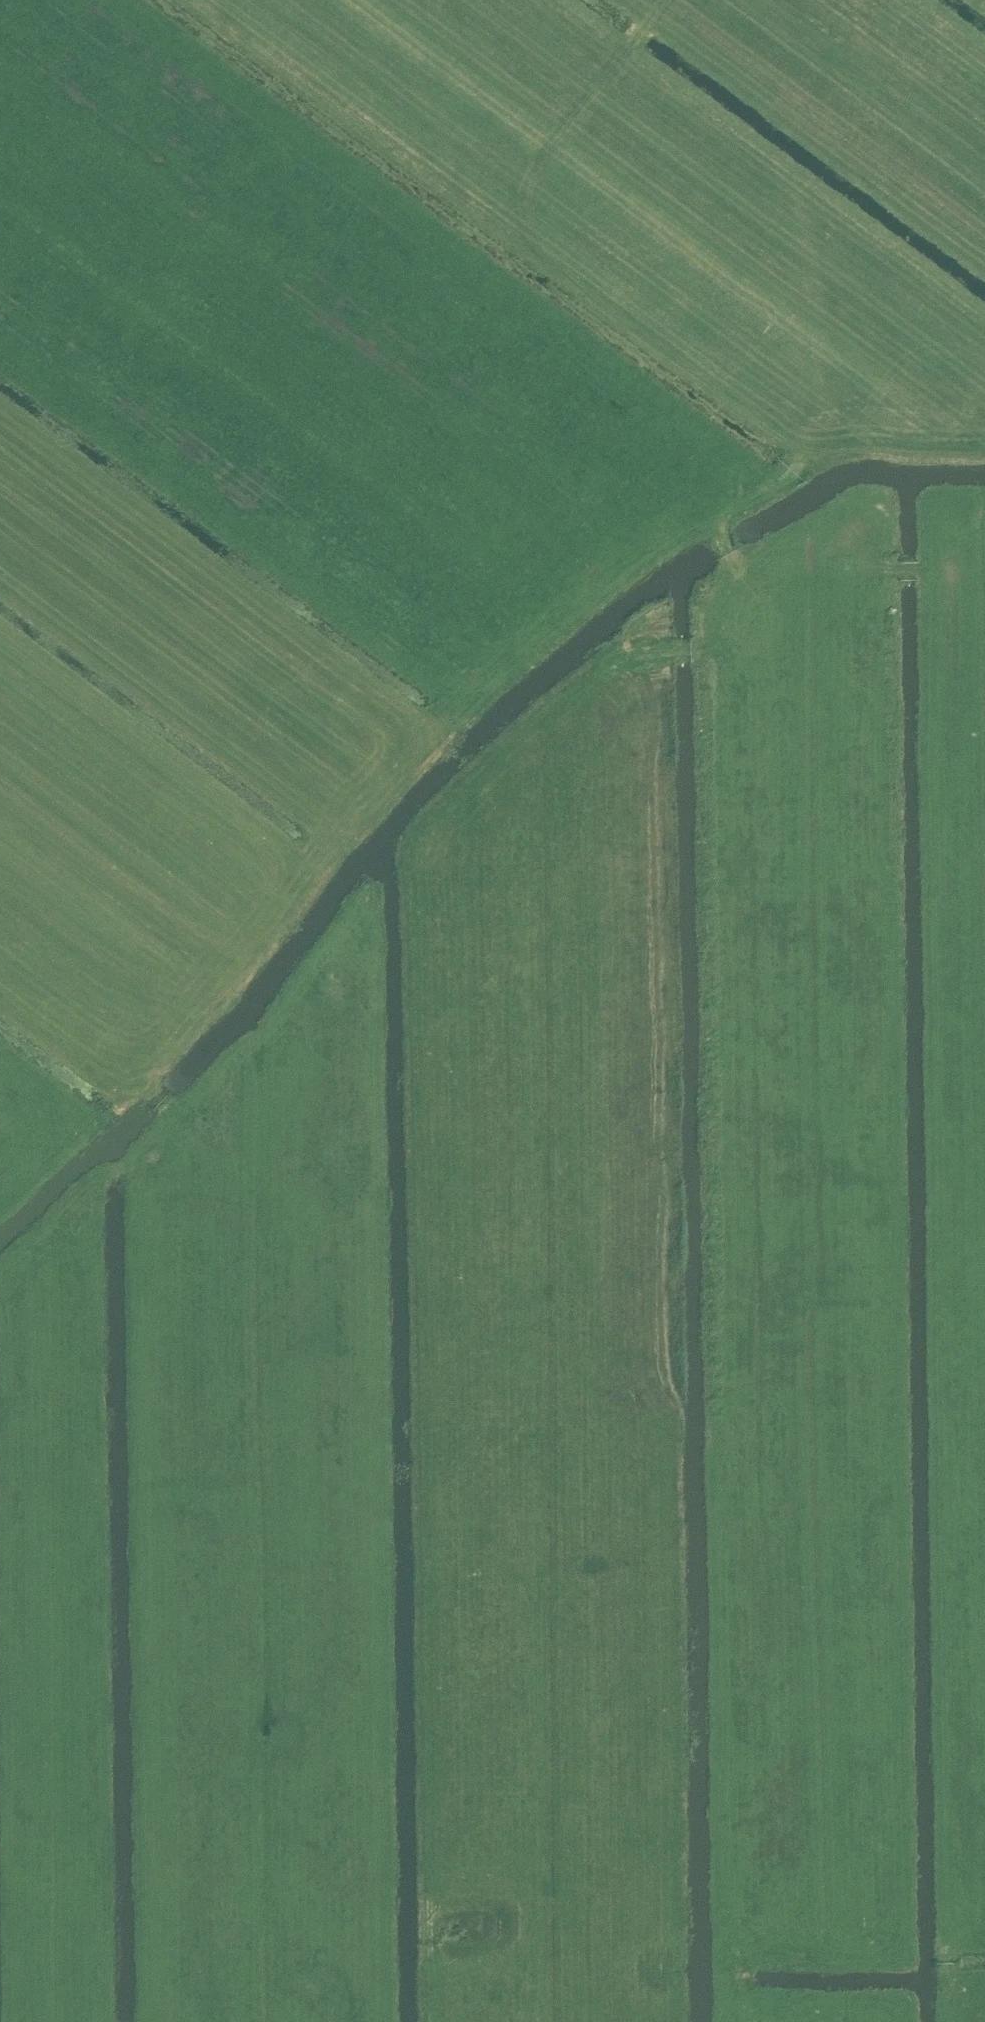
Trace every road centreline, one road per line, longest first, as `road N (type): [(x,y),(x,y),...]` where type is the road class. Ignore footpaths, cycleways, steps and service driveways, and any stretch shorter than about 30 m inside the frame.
road 1 (track): [(667,0),(546,157),(525,217),(581,284),(800,444),(784,479),(708,520)]

